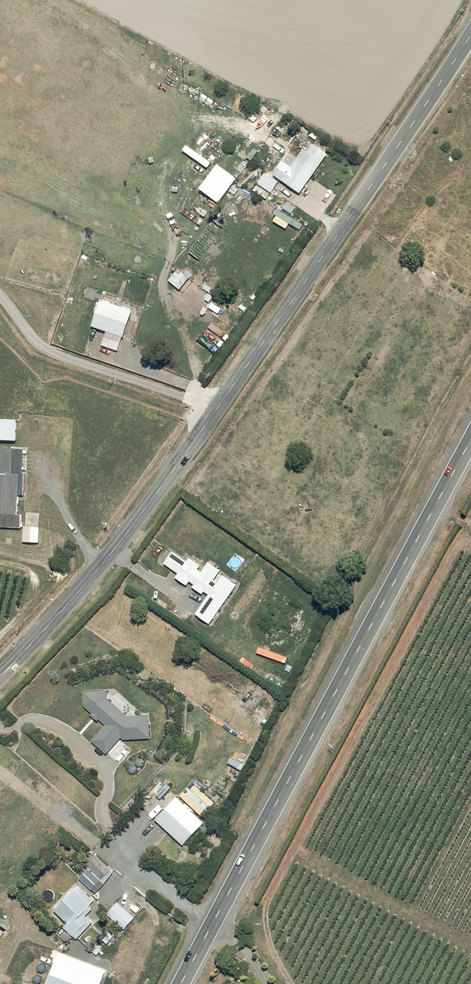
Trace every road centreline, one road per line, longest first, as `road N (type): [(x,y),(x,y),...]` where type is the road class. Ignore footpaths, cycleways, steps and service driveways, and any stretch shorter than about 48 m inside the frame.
road 1 (secondary): [(0,678),(143,512),(470,36)]
road 2 (secondary): [(470,439),(183,983)]

